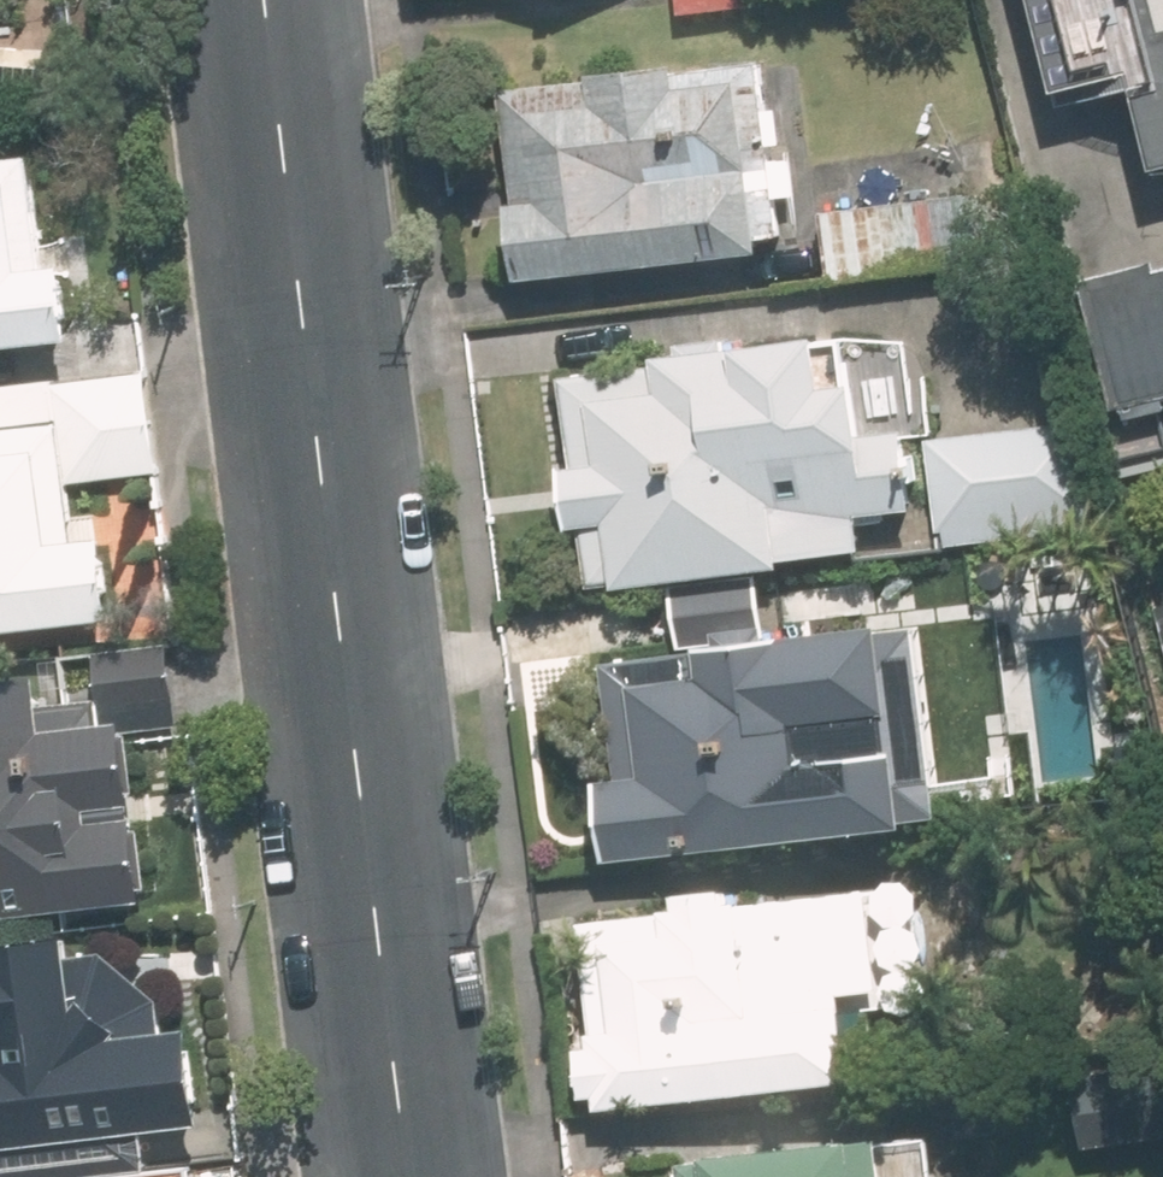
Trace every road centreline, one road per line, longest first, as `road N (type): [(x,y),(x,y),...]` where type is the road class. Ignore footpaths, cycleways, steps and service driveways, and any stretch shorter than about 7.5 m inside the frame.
road 1 (residential): [(266,0),(407,1176)]

